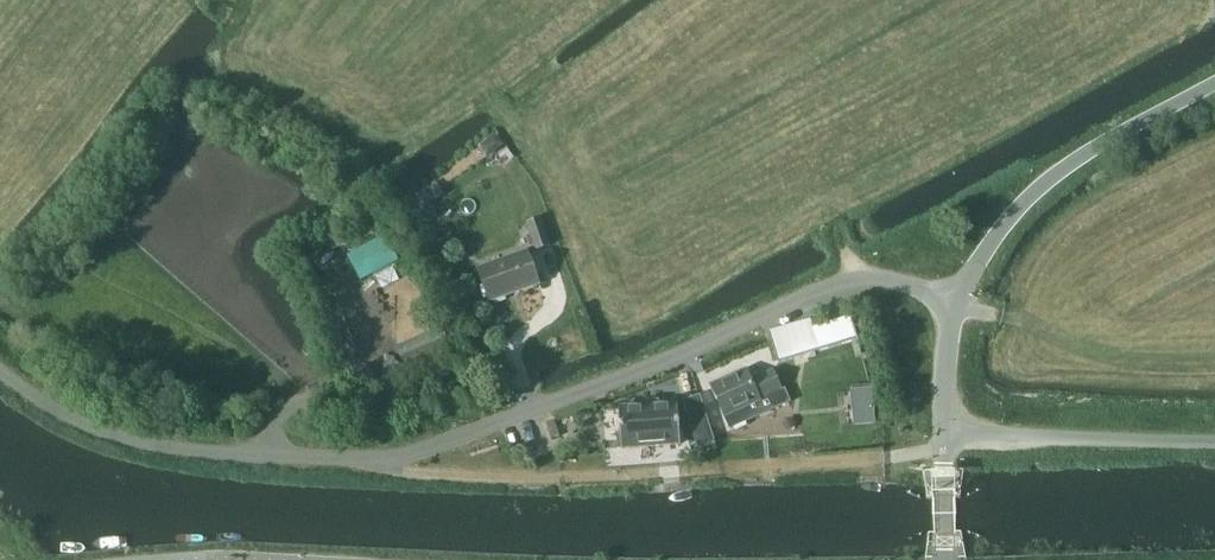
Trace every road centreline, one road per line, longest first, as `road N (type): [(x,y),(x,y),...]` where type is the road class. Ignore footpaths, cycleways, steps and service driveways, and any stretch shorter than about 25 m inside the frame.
road 1 (unclassified): [(955,303),(873,279),(846,286),(467,437),(366,456),(193,453),(125,438),(54,412),(0,373)]
road 2 (unclassified): [(955,303),(1038,191),(1099,146),(1214,83)]
road 3 (unclassified): [(946,436),(1214,443)]
road 4 (unclassified): [(946,436),(955,303)]
road 5 (unclassified): [(946,559),(946,436)]

